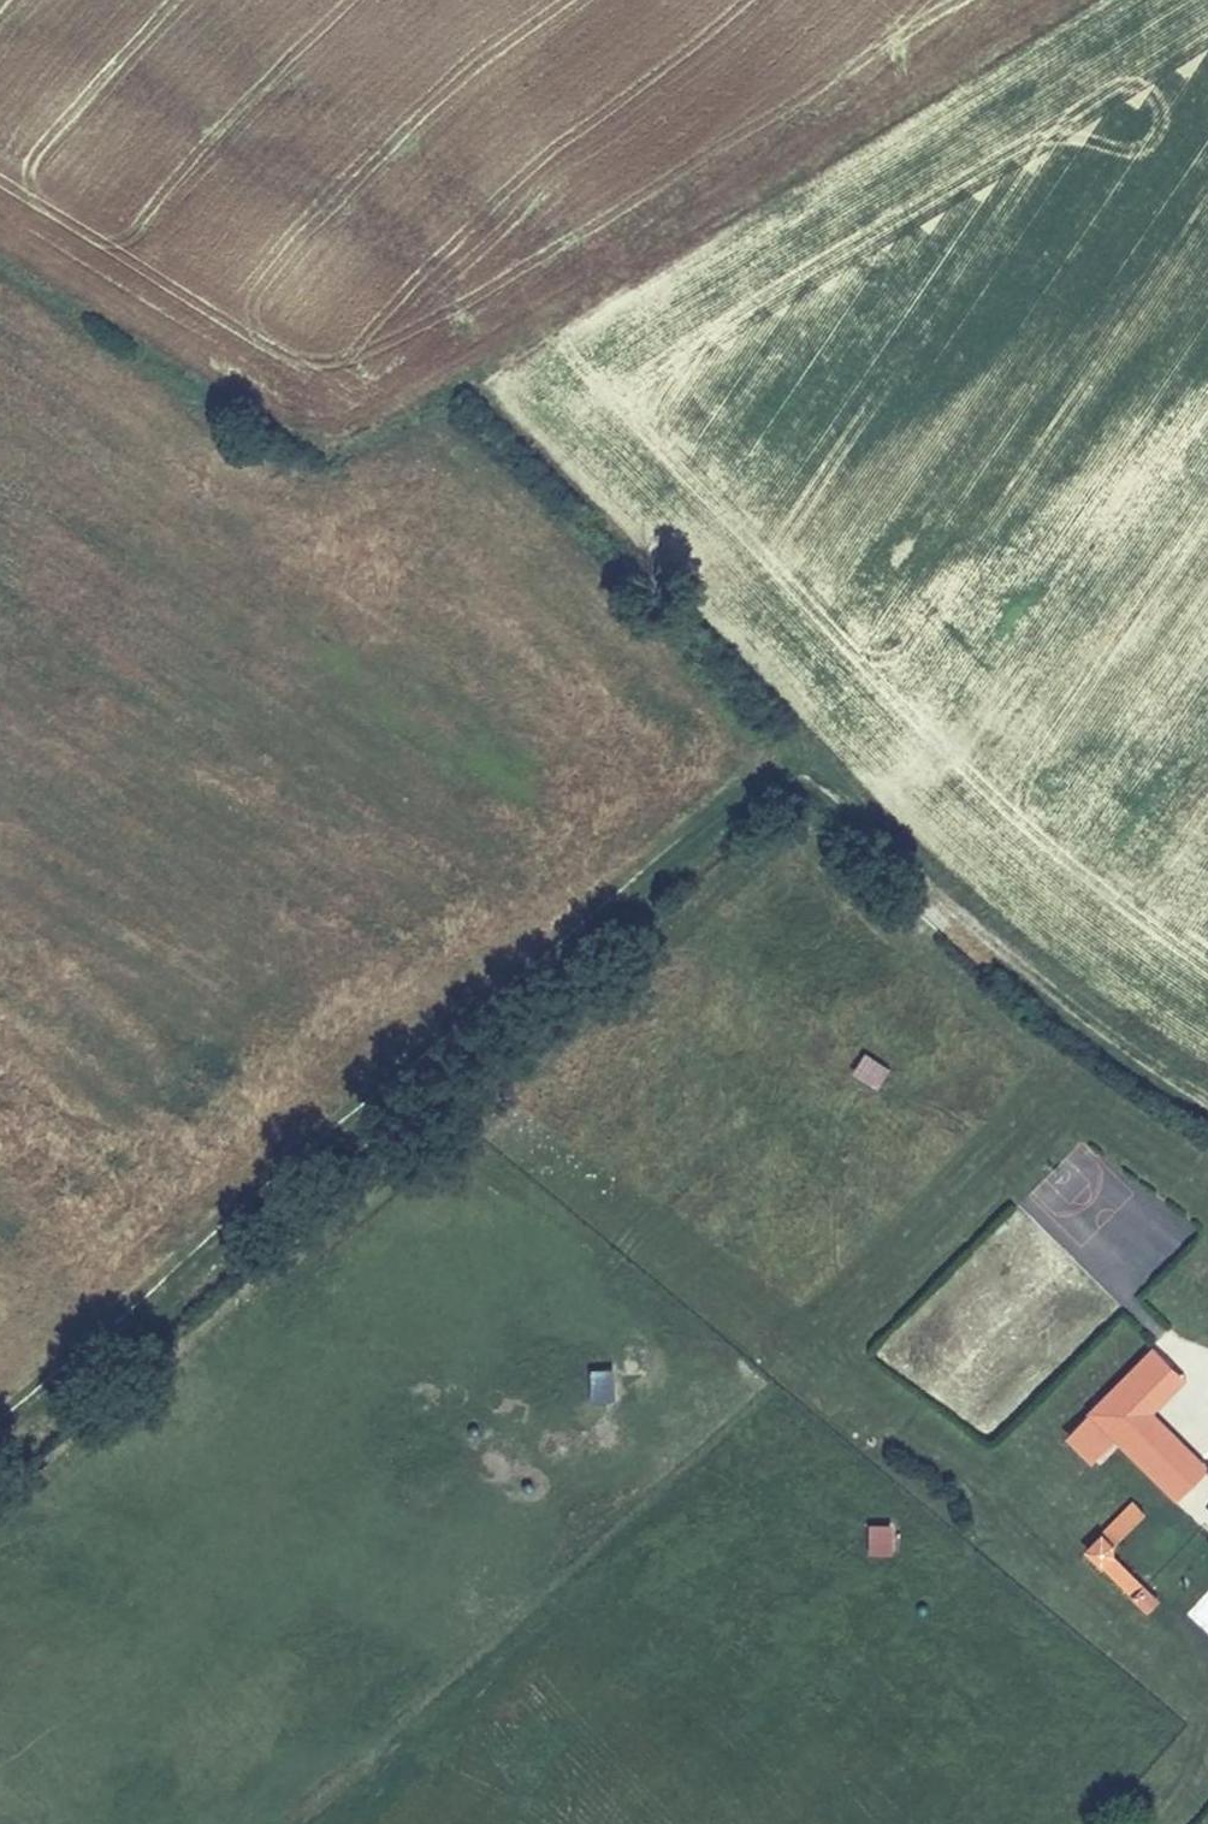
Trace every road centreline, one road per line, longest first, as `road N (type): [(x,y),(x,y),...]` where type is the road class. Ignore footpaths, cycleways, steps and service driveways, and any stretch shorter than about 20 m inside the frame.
road 1 (track): [(1207,1102),(1062,998),(940,894),(821,777),(784,764),(0,1451)]

